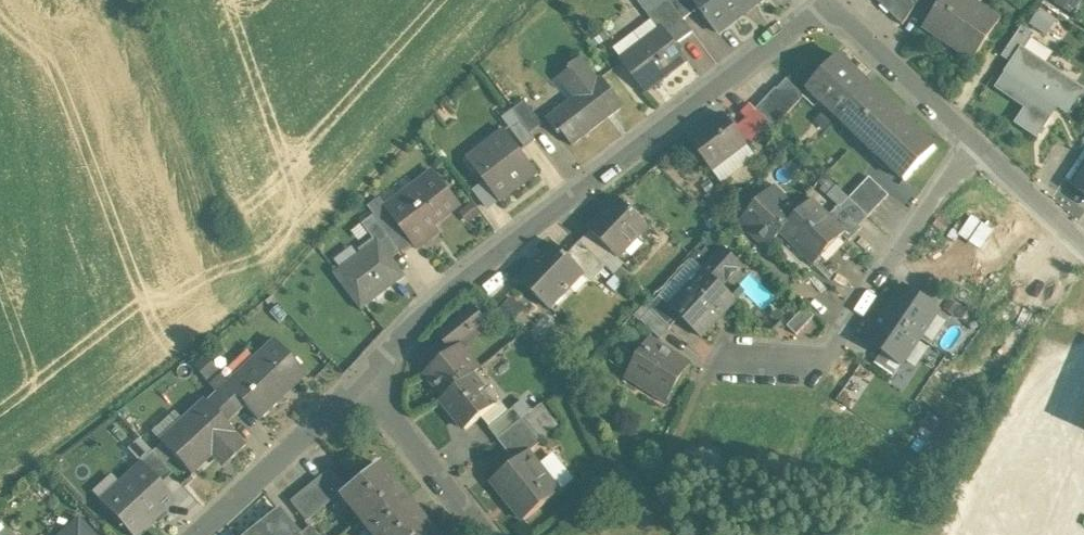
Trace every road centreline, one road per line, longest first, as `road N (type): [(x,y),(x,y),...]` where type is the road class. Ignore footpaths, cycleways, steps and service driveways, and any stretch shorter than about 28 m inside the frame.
road 1 (residential): [(976,147),(853,32),(802,18),(420,311),(369,372)]
road 2 (residential): [(976,147),(829,357),(804,367),(709,361)]
road 3 (residential): [(369,372),(196,534)]
road 4 (residential): [(369,372),(486,534)]
road 5 (residential): [(1083,245),(976,147)]

